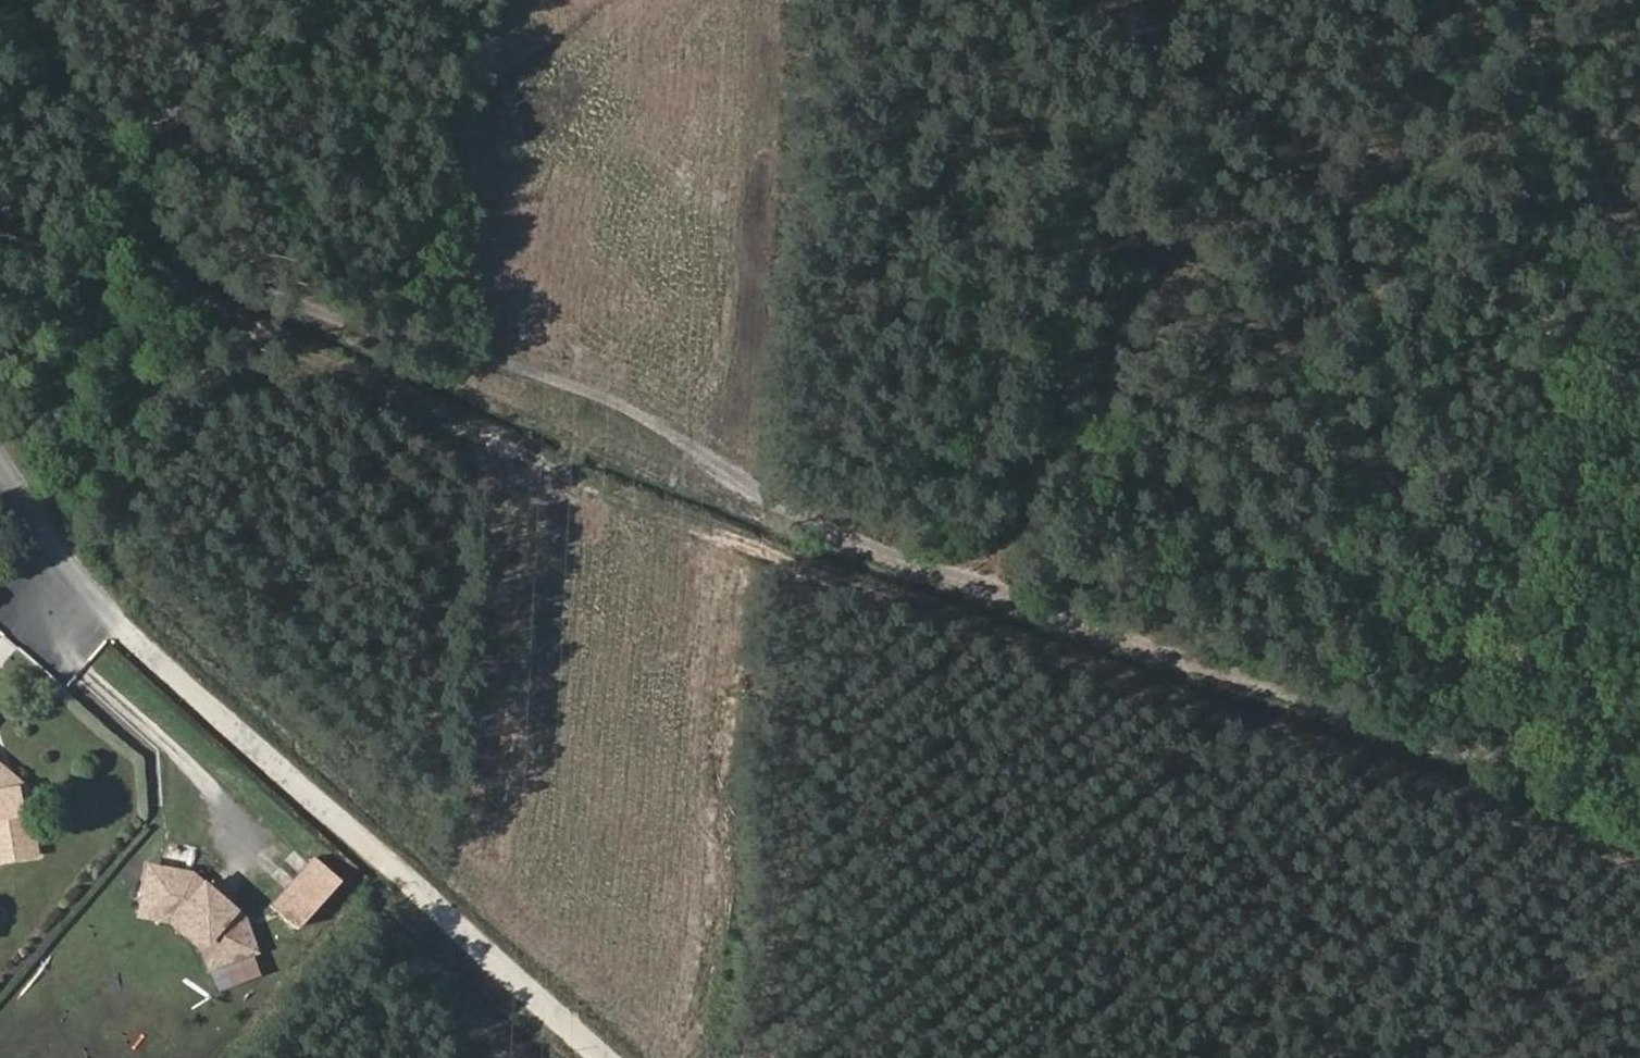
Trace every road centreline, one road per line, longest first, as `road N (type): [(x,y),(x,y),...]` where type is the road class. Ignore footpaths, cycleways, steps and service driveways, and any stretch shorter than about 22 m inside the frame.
road 1 (track): [(618,1057),(80,589)]
road 2 (track): [(1614,218),(1514,0)]
road 3 (residential): [(80,589),(0,475)]

